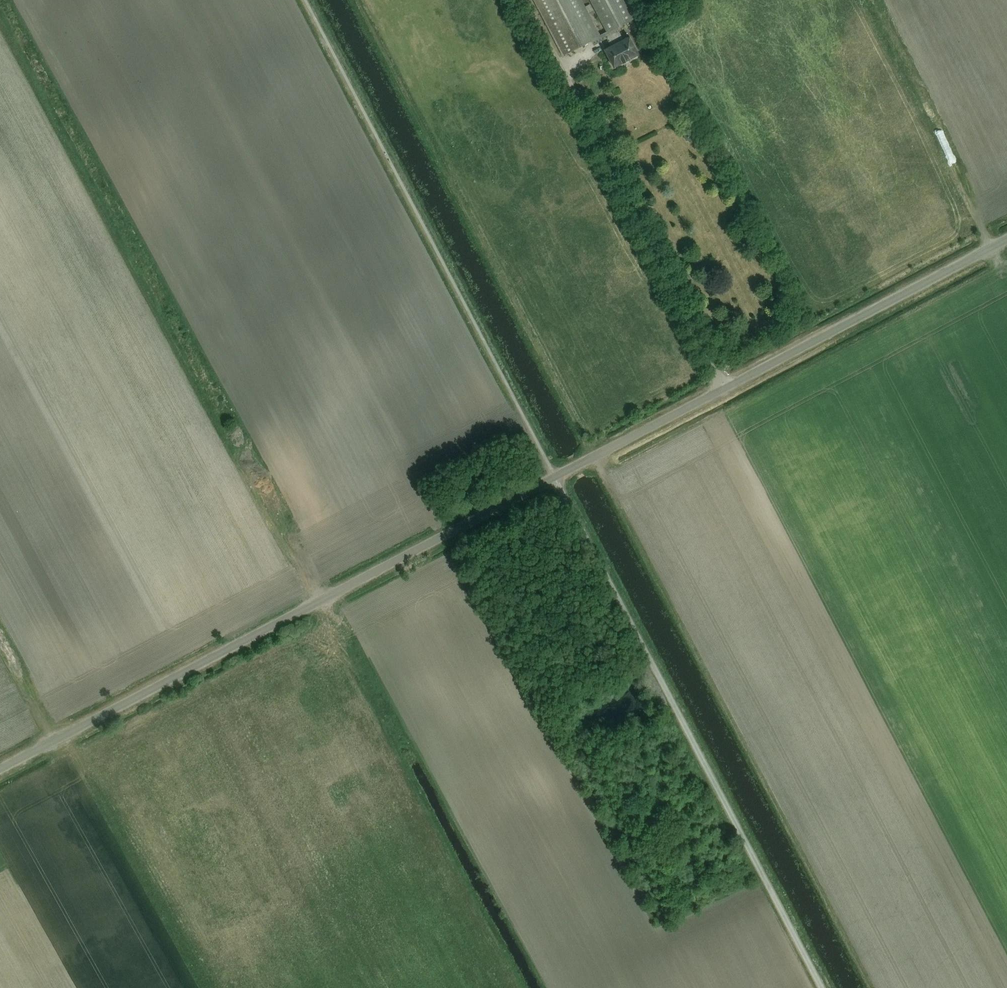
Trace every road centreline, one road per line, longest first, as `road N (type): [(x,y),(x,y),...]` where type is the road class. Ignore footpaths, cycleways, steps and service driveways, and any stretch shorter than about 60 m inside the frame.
road 1 (unclassified): [(0,770),(555,478)]
road 2 (unclassified): [(821,987),(555,478)]
road 3 (unclassified): [(555,478),(1006,240)]

